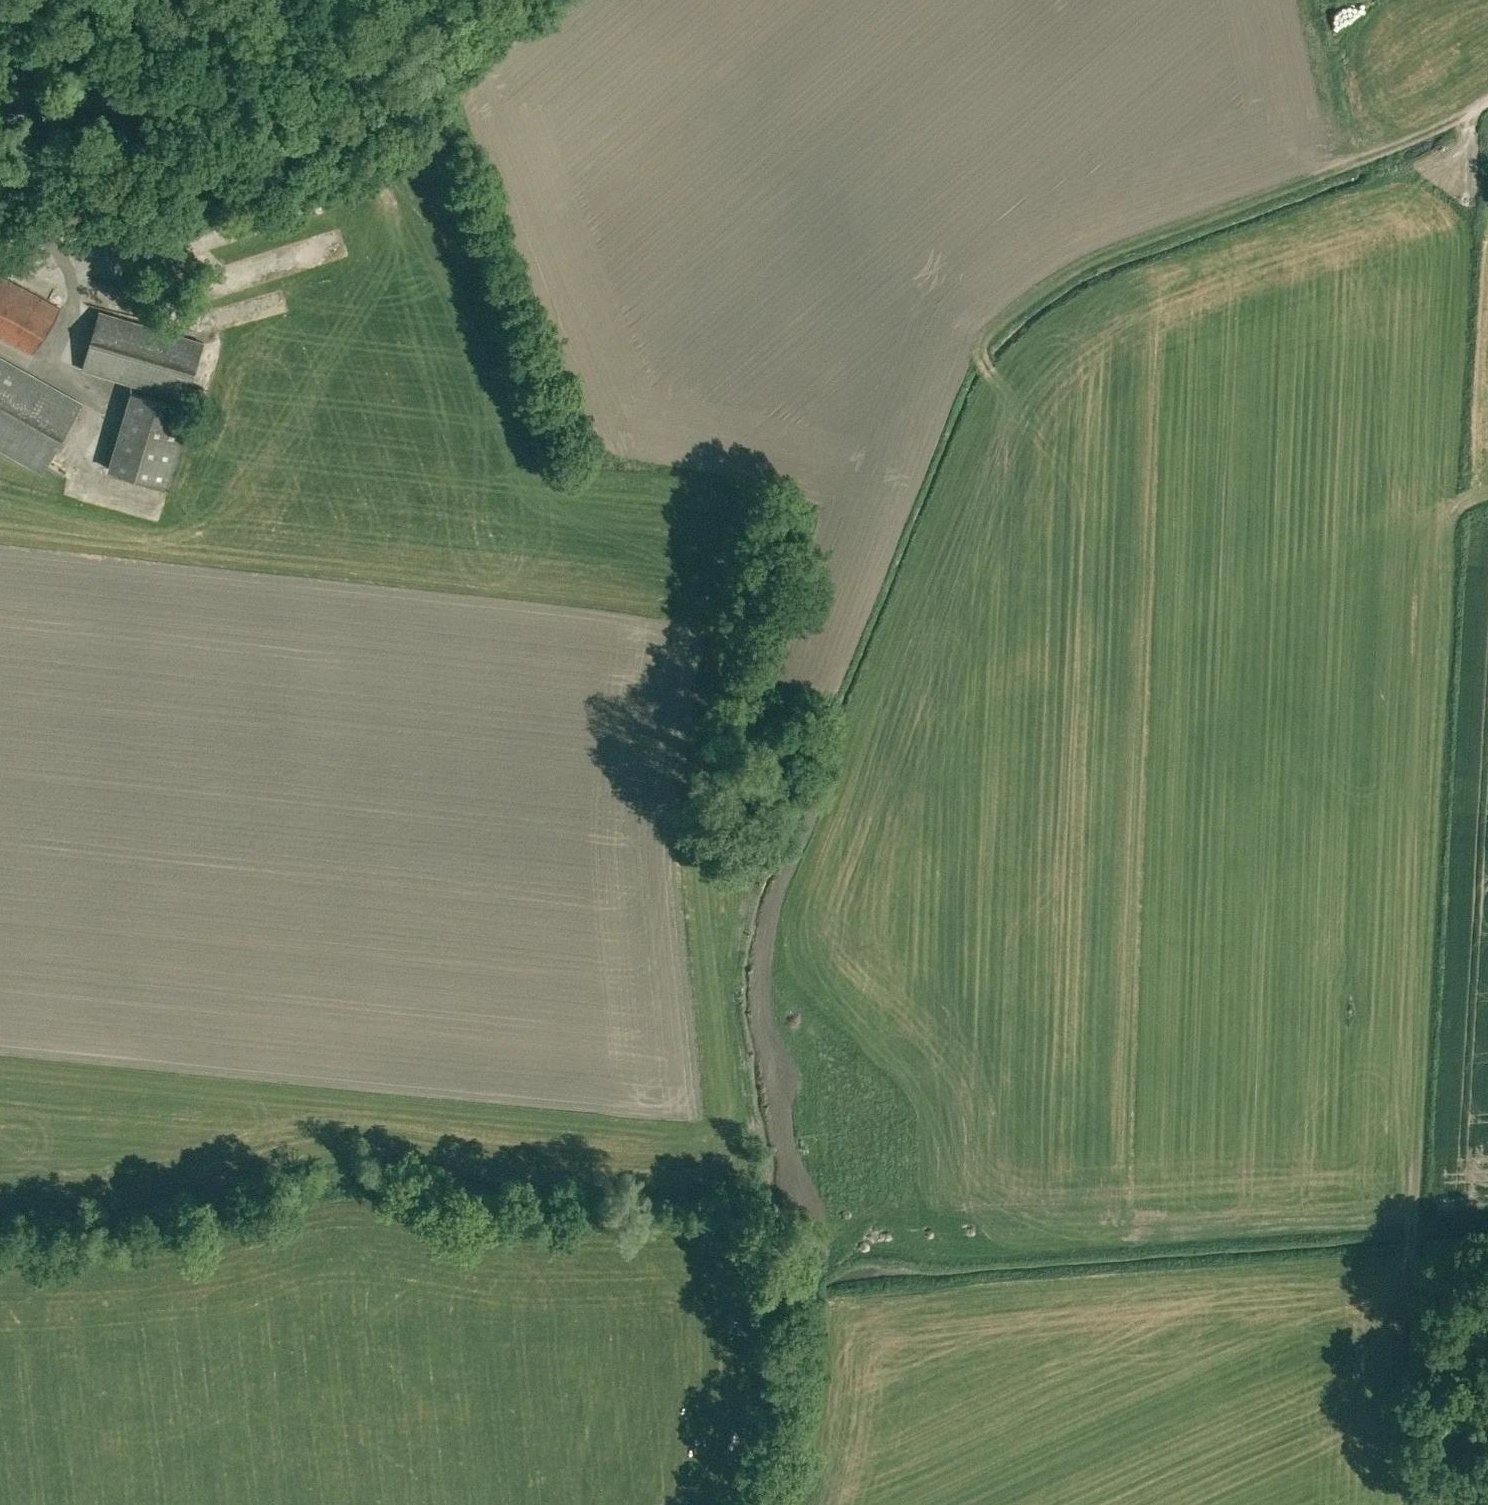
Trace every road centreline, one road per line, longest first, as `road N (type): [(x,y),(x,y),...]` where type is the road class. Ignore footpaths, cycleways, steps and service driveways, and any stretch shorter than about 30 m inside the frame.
road 1 (unclassified): [(0,97),(326,124),(363,108),(509,0)]

